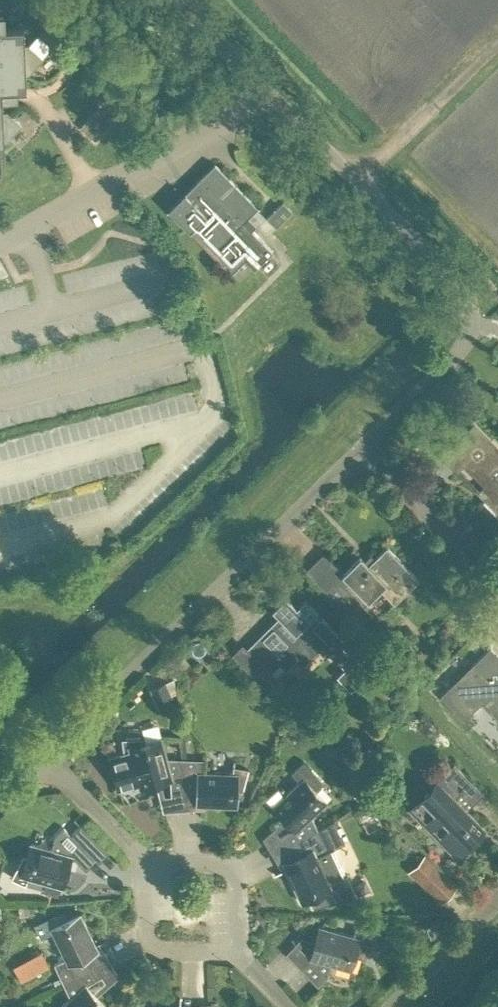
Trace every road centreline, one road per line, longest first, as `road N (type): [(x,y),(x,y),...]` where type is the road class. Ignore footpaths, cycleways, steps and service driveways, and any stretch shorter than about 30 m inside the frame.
road 1 (residential): [(364,445),(462,346),(471,313),(464,292),(179,0)]
road 2 (residential): [(45,755),(364,445)]
road 3 (residential): [(497,585),(364,445)]
road 4 (residential): [(142,859),(233,862),(239,953)]
road 5 (residential): [(239,953),(147,945),(142,859)]
road 6 (residential): [(386,1006),(497,898)]
road 7 (residential): [(142,859),(45,755)]

